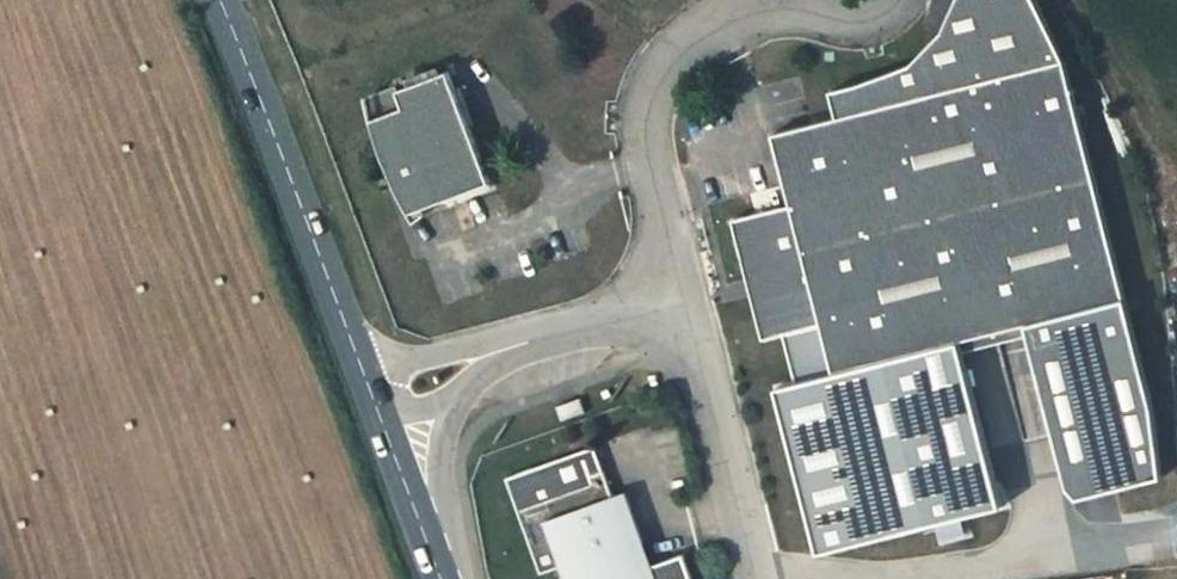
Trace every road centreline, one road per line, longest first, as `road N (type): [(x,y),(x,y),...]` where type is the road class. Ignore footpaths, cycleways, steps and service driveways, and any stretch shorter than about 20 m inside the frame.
road 1 (primary): [(221,0),(371,405)]
road 2 (residential): [(824,0),(658,147),(691,291)]
road 3 (residential): [(371,405),(562,328),(691,291)]
road 4 (residential): [(691,291),(779,578)]
road 5 (primary): [(371,405),(439,578)]

